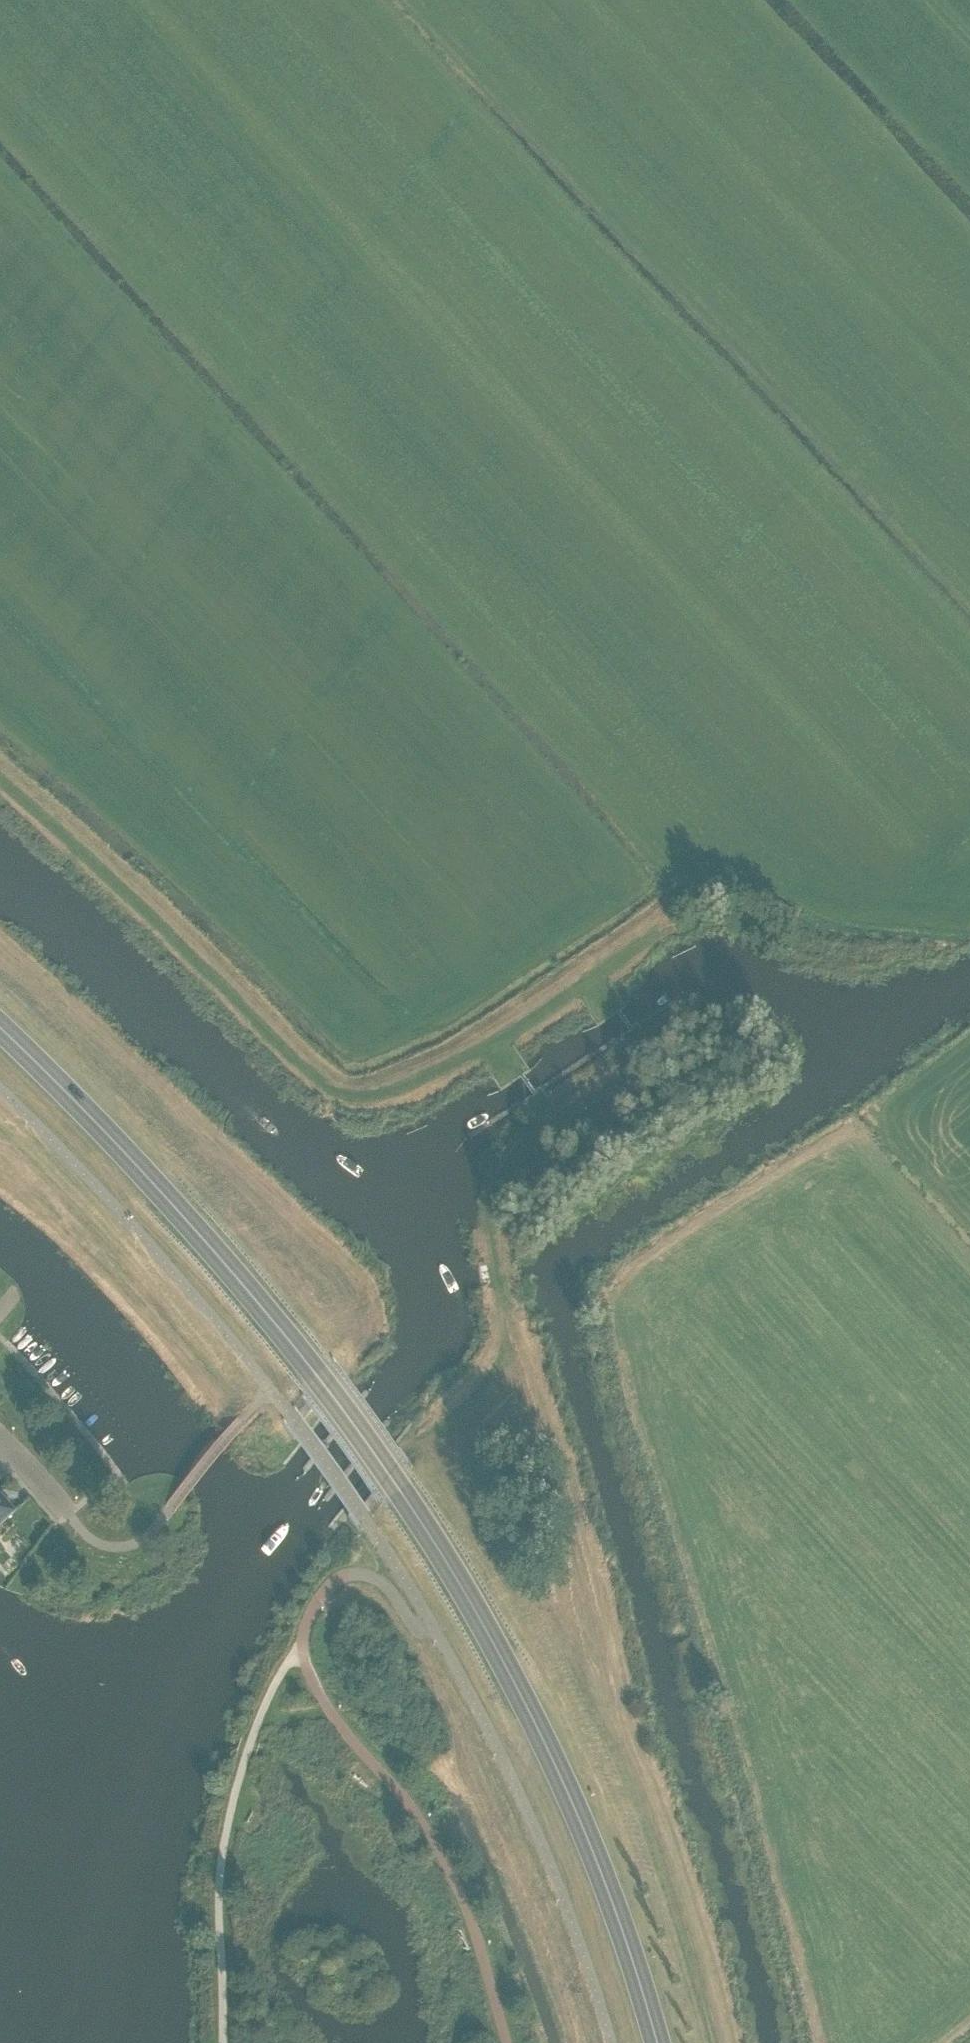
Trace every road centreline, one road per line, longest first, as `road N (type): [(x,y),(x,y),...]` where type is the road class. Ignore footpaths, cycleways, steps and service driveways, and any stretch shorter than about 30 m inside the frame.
road 1 (primary): [(656,2042),(611,1901),(530,1711),(399,1489),(321,1380),(137,1164),(0,1032)]

